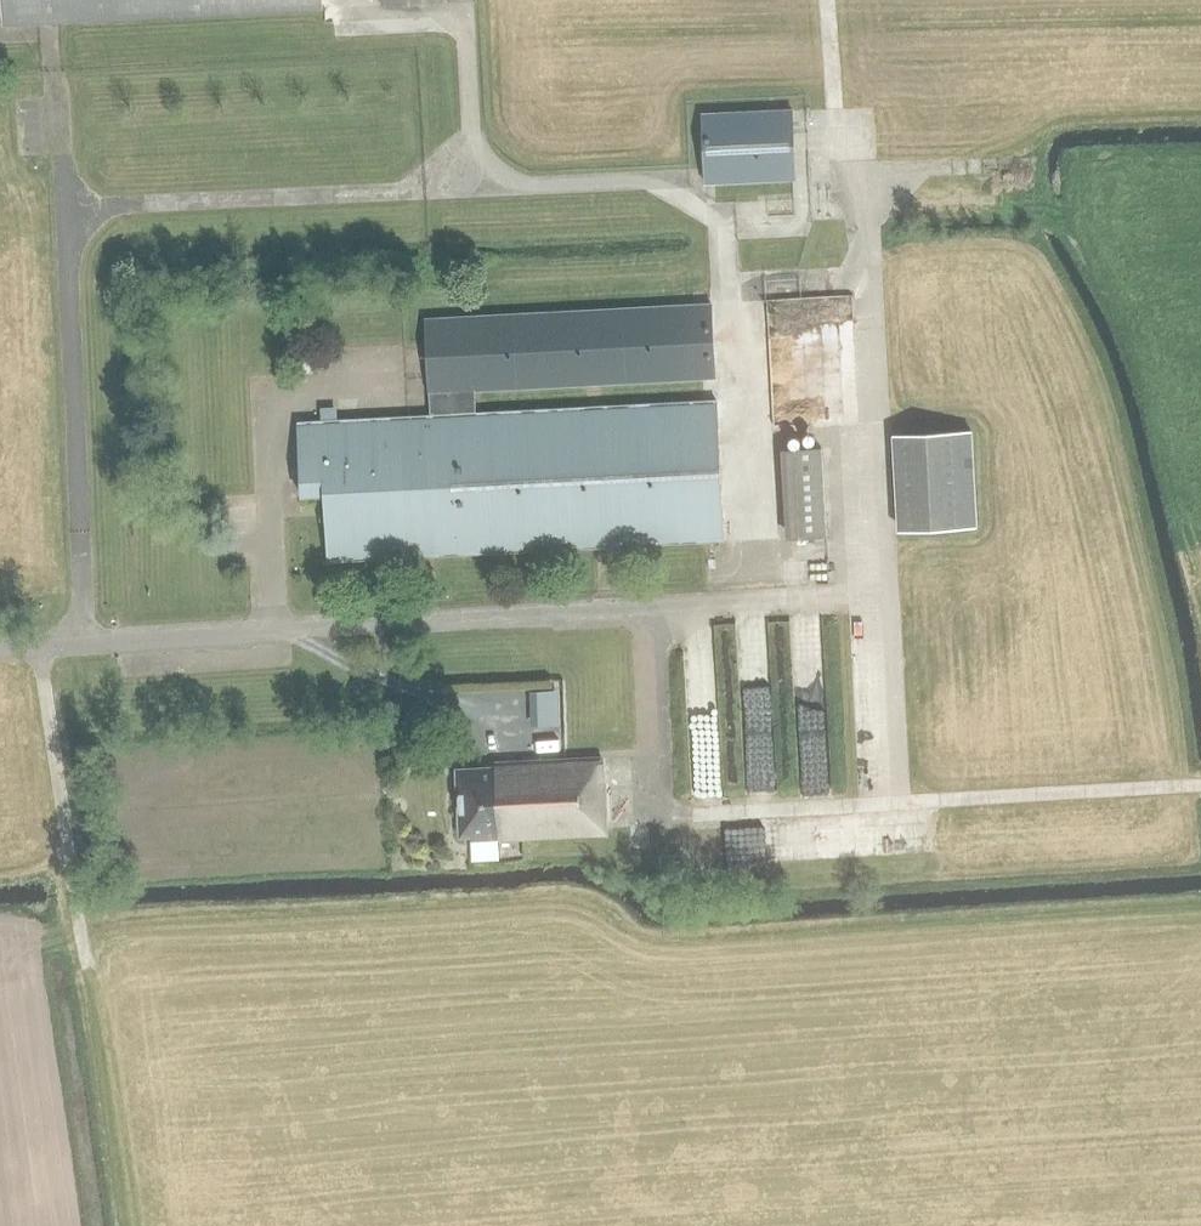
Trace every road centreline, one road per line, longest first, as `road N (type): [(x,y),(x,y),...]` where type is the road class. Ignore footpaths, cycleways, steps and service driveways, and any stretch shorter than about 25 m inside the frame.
road 1 (track): [(89,973),(39,651),(885,599),(860,190),(834,82),(828,0)]
road 2 (track): [(1200,782),(667,812),(643,609)]

